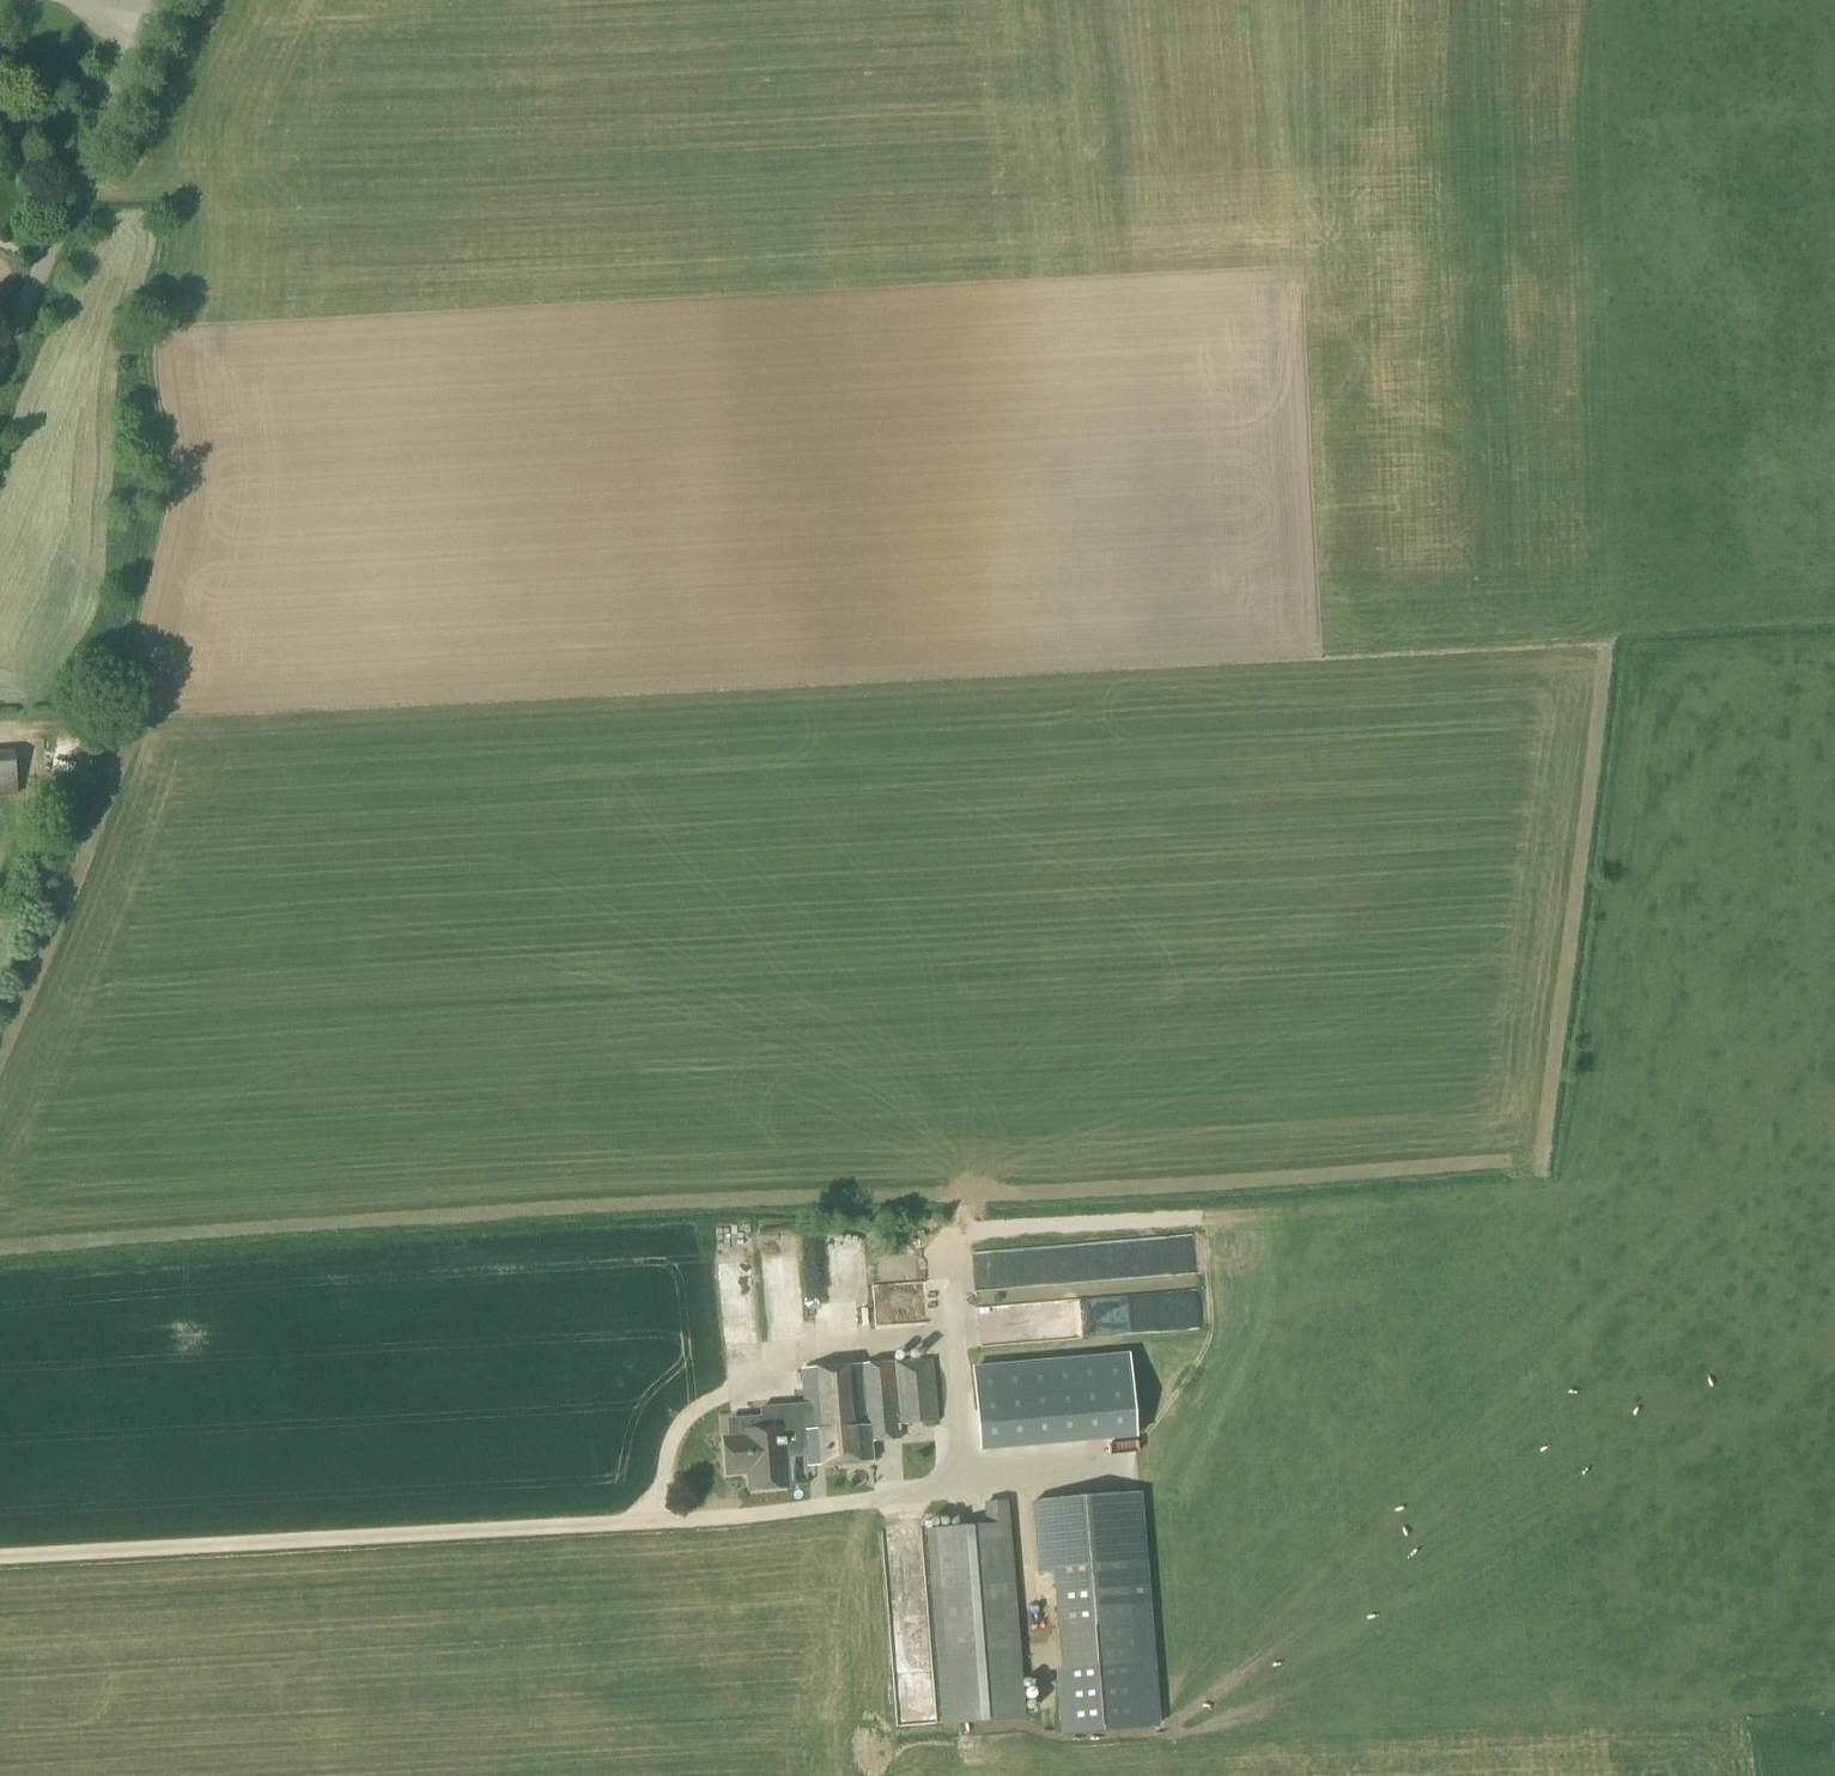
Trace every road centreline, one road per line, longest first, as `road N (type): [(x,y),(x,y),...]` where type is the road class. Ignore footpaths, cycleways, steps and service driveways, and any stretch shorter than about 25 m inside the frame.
road 1 (unclassified): [(0,350),(160,0)]

